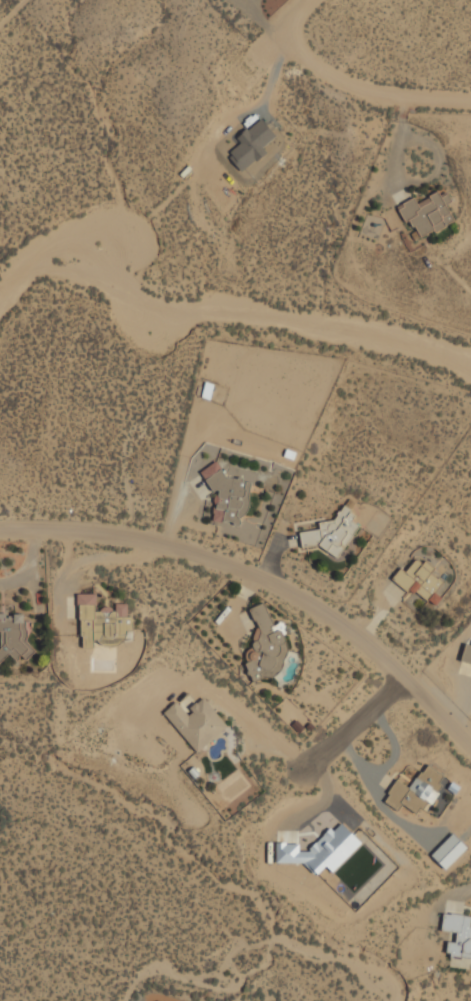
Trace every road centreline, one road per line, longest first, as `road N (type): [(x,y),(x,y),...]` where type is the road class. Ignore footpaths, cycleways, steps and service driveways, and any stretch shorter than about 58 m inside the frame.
road 1 (residential): [(0,526),(105,534),(209,557),(294,597),(351,633),(470,751)]
road 2 (residential): [(282,39),(353,89),(421,104),(470,104)]
road 3 (residential): [(403,686),(303,768)]
road 4 (residential): [(324,0),(235,83)]

